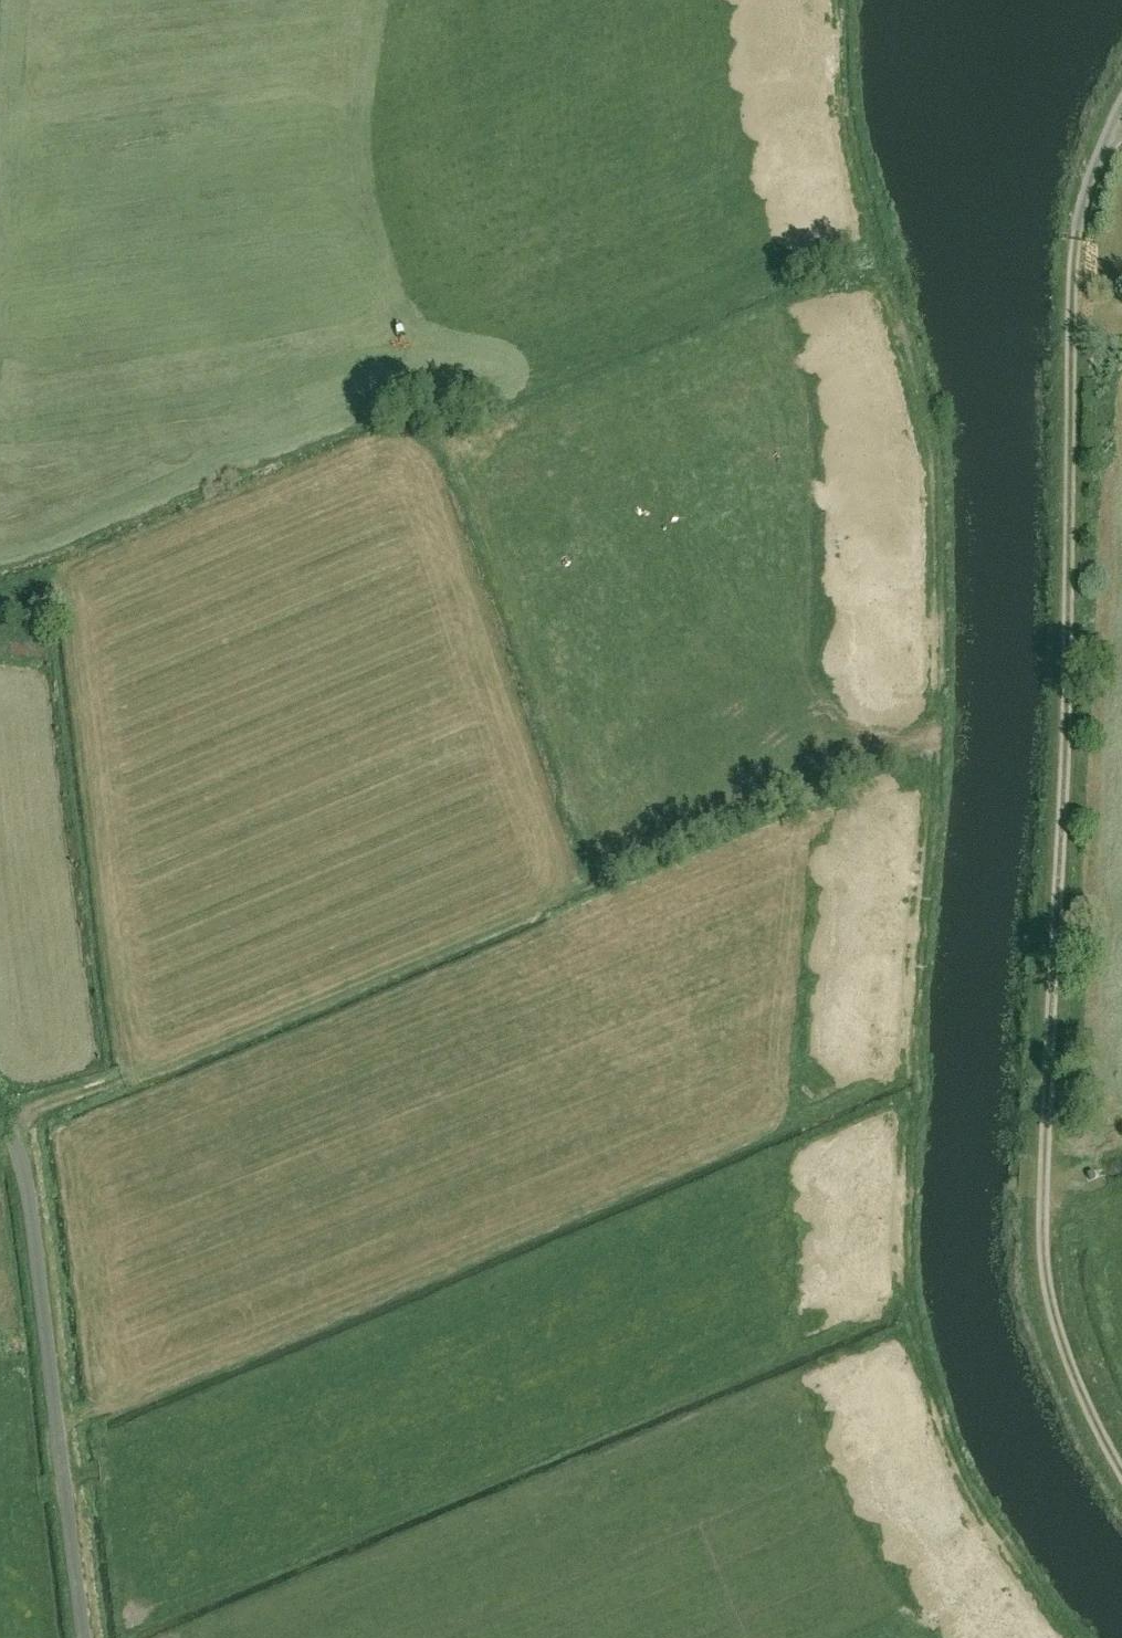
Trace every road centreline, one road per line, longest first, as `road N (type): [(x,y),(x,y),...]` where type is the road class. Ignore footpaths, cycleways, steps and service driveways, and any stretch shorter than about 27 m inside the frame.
road 1 (track): [(1084,209),(1044,1217),(1061,1339),(1121,1470)]
road 2 (unclassified): [(87,1637),(28,1186),(0,1111)]

